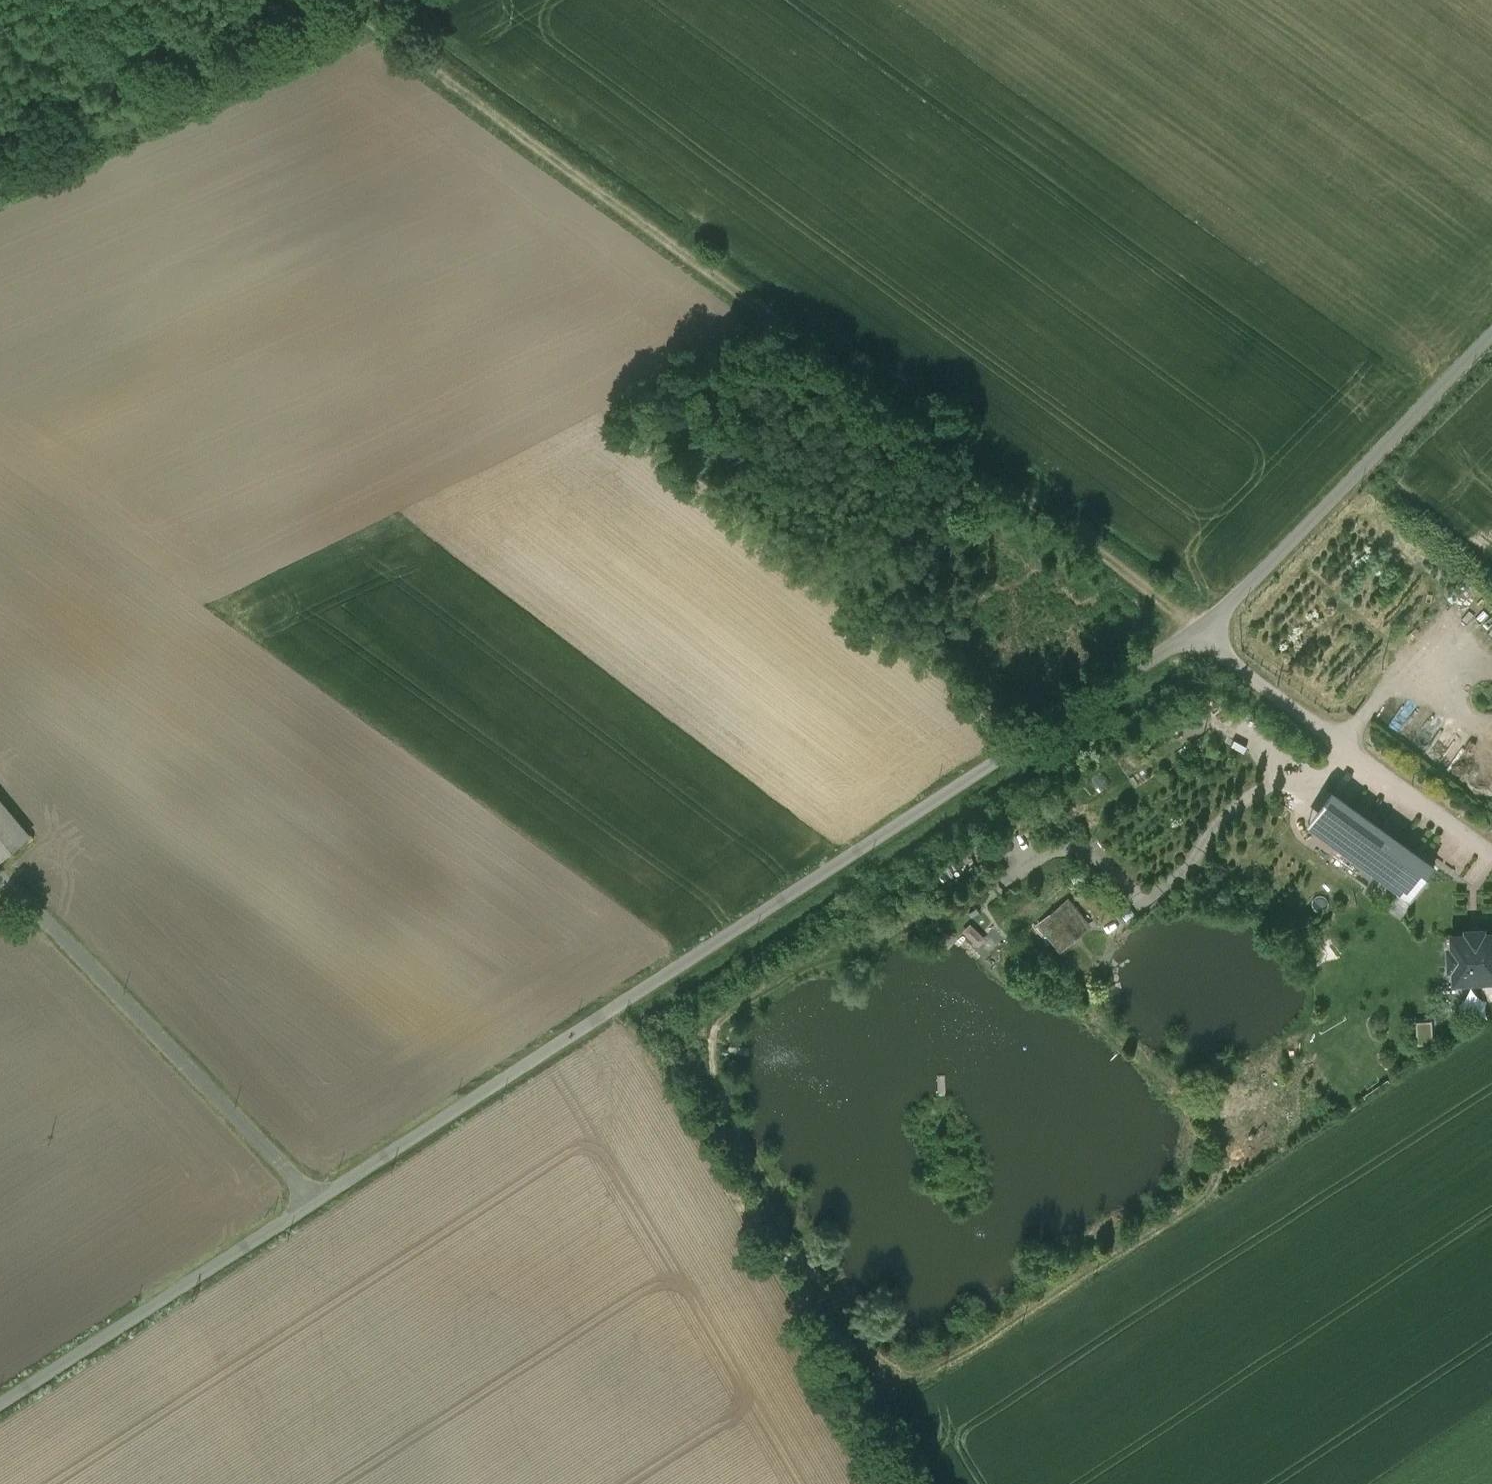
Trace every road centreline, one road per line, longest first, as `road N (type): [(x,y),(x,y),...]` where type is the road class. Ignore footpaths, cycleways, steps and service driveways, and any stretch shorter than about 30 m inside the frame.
road 1 (unclassified): [(1190,632),(0,1407)]
road 2 (track): [(337,0),(1190,632)]
road 3 (unclassified): [(1491,333),(1254,578),(1190,632)]
road 4 (unclassified): [(1190,632),(1491,852)]

